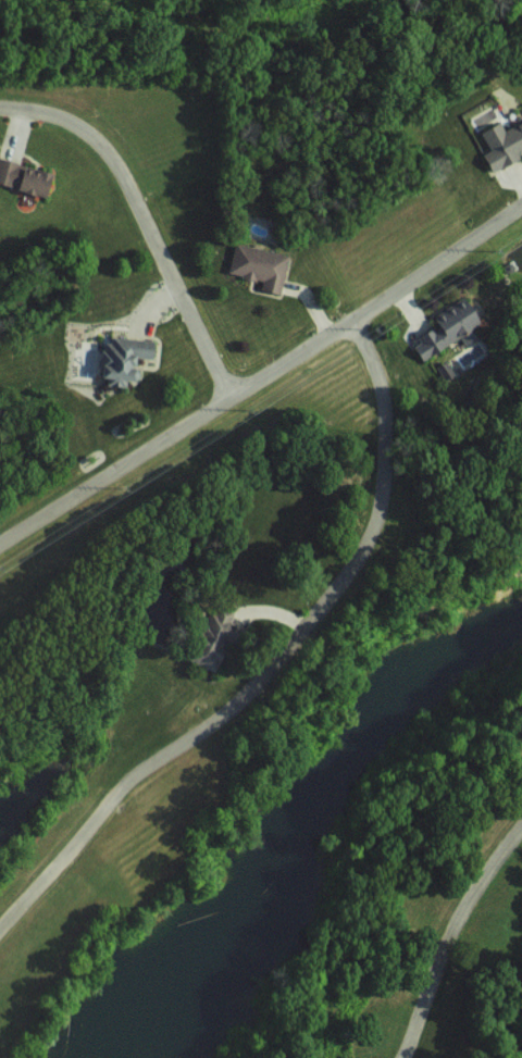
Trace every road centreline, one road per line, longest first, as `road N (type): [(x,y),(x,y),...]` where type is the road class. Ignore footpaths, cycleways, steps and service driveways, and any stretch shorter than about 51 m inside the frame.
road 1 (residential): [(350,314),(386,399),(373,515),(351,572),(316,628),(239,717),(108,823),(0,947)]
road 2 (residential): [(521,204),(0,542)]
road 3 (residential): [(234,388),(113,161),(59,112),(0,95)]
road 4 (residential): [(521,836),(461,924),(410,1057)]

